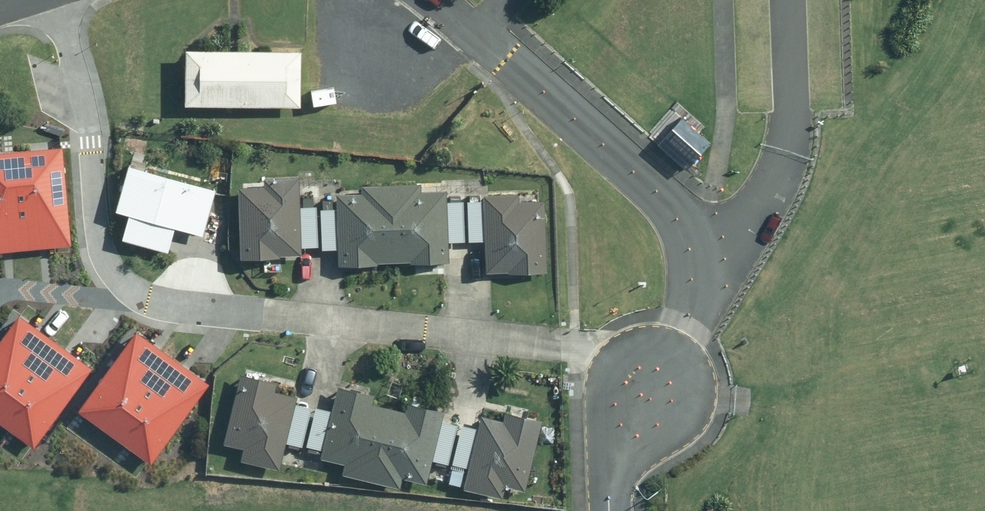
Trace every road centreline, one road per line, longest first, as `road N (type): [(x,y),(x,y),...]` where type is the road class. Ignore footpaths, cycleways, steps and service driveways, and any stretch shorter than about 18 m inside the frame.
road 1 (residential): [(647,385),(560,346),(186,307),(136,292)]
road 2 (residential): [(647,385),(695,295),(687,237),(656,191),(436,0)]
road 3 (residential): [(136,292),(99,240),(86,113),(52,0)]
road 4 (residential): [(136,292),(93,299),(0,288)]
road 5 (residential): [(610,510),(620,450),(647,385)]

